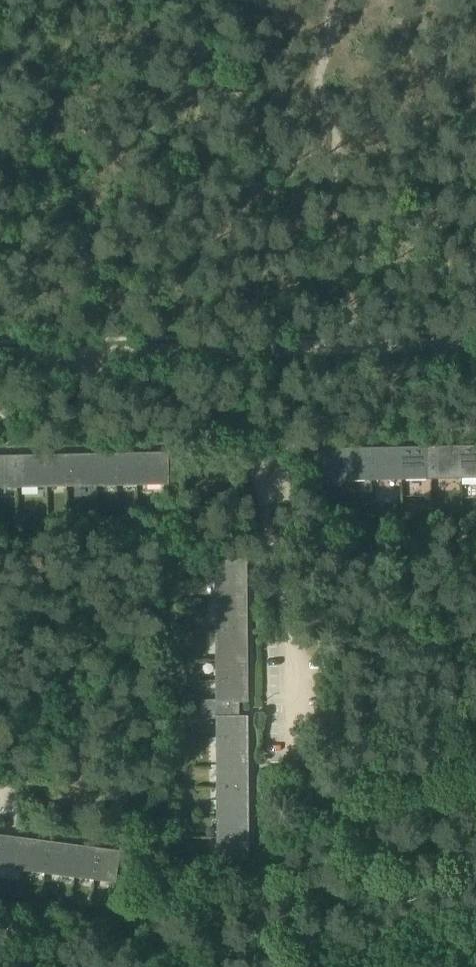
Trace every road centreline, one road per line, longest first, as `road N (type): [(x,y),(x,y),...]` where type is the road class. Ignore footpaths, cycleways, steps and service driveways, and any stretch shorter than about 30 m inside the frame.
road 1 (track): [(234,350),(290,611),(290,811),(475,818)]
road 2 (track): [(0,355),(475,344)]

